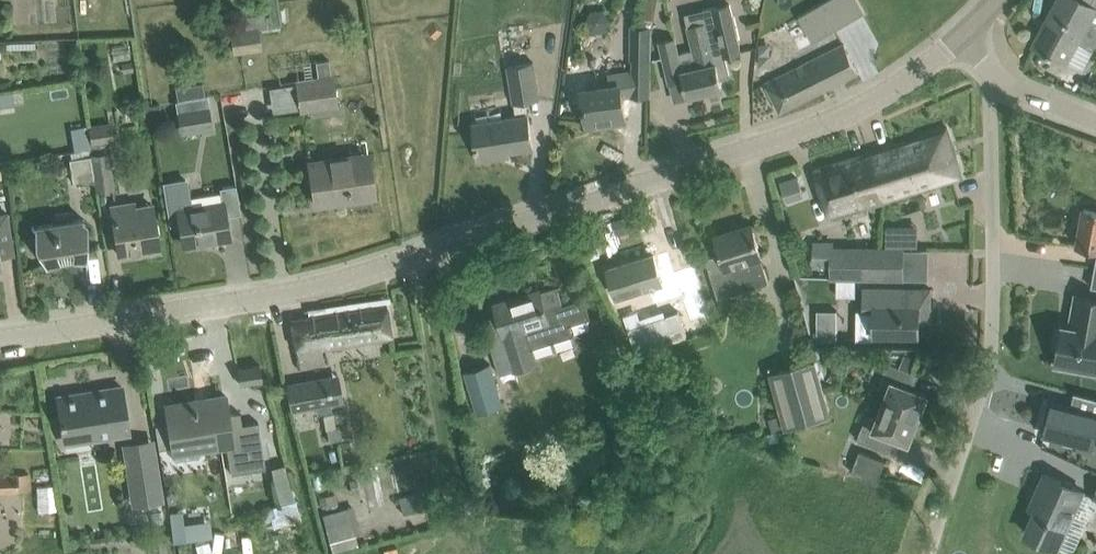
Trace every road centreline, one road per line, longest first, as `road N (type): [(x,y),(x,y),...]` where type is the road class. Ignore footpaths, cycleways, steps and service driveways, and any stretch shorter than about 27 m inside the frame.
road 1 (unclassified): [(0,339),(319,287),(852,111),(965,34)]
road 2 (residential): [(933,553),(991,345),(995,80)]

